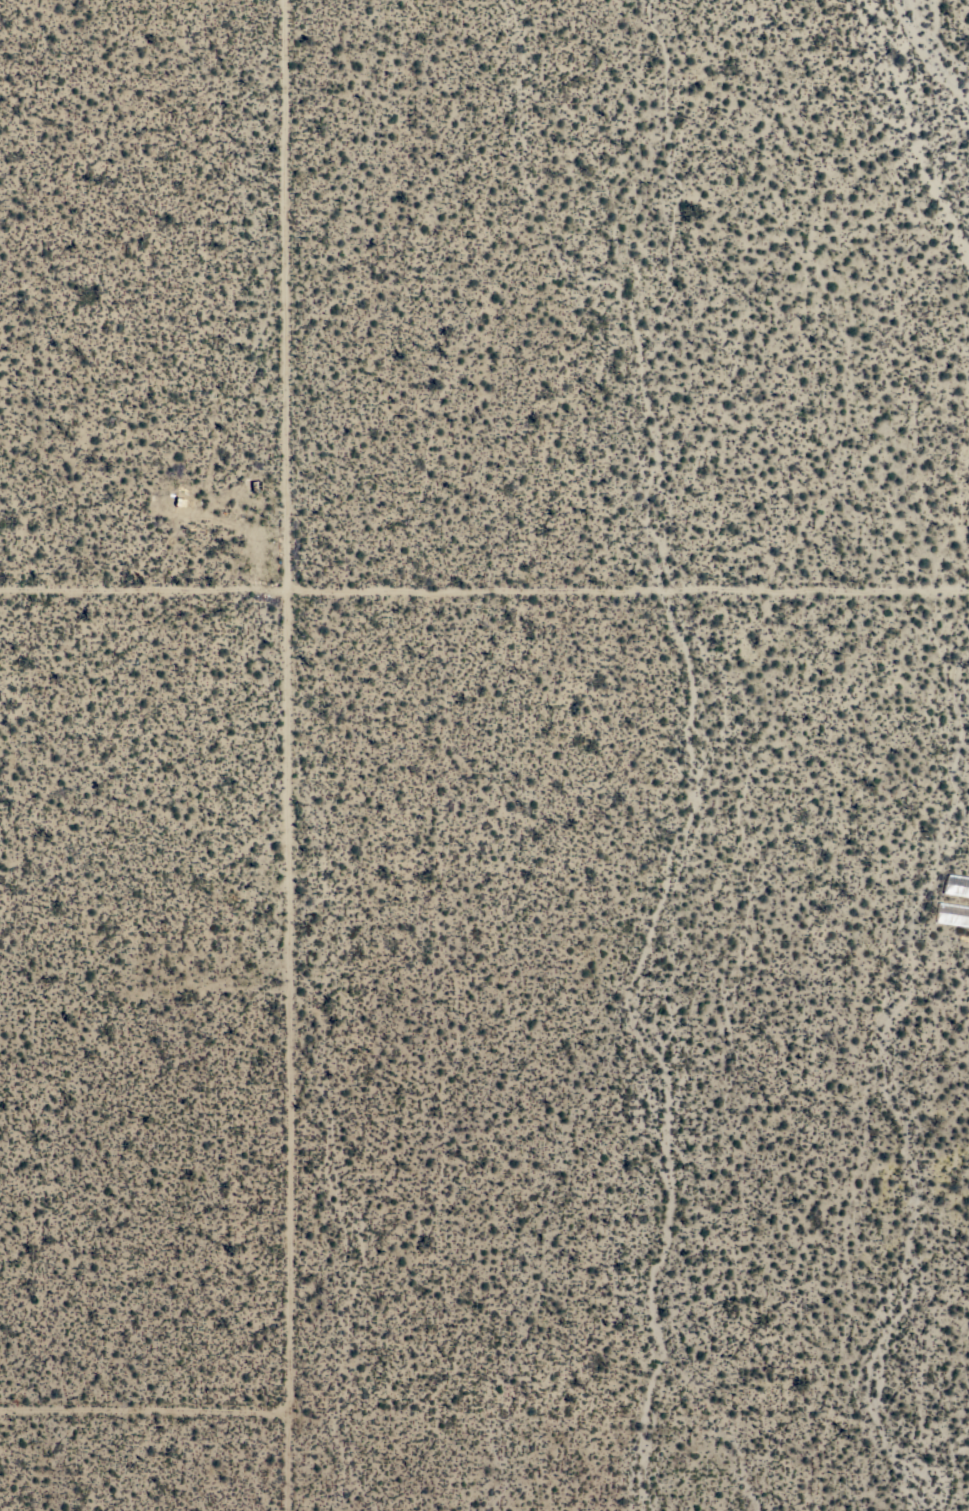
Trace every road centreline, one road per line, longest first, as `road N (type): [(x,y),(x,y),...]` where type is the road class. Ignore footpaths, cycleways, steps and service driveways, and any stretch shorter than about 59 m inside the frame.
road 1 (residential): [(272,0),(285,1413),(0,1412)]
road 2 (residential): [(0,597),(968,594)]

